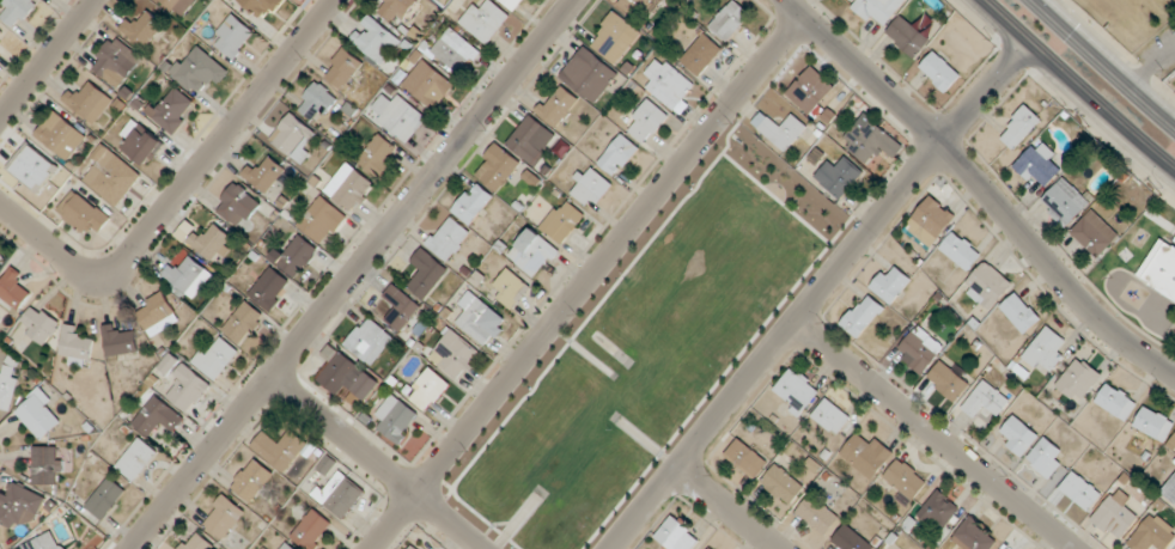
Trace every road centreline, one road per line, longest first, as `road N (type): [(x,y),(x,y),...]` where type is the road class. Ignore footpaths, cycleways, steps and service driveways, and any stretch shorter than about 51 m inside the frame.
road 1 (residential): [(129,548),(575,0)]
road 2 (residential): [(371,548),(803,16)]
road 3 (residential): [(612,548),(940,141),(1029,44)]
road 4 (residential): [(786,0),(940,141),(1085,305),(1174,375)]
road 5 (residential): [(0,207),(67,262),(115,268),(333,0)]
road 6 (residential): [(796,322),(1075,548)]
road 7 (residential): [(272,374),(484,548)]
road 8 (secondary): [(981,0),(1174,172)]
road 9 (secondary): [(1174,123),(1039,0)]
road 10 (residential): [(0,118),(95,0)]
road 11 (residential): [(677,466),(779,548)]

